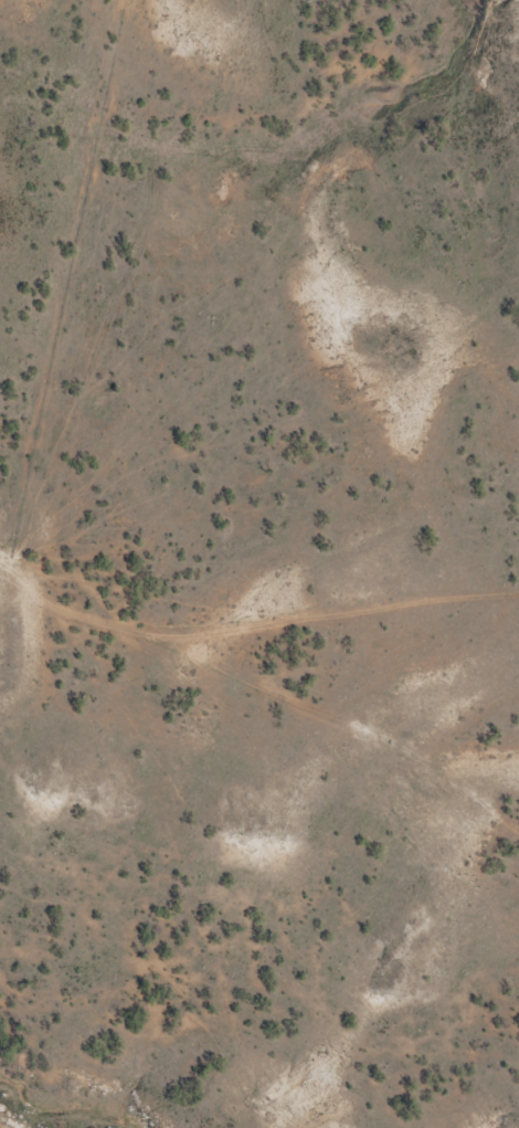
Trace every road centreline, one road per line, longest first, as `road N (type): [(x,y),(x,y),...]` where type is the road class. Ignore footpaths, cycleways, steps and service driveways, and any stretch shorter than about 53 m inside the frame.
road 1 (residential): [(518,819),(432,756),(117,640),(76,587),(76,477),(157,281),(174,148),(231,50),(239,0)]

